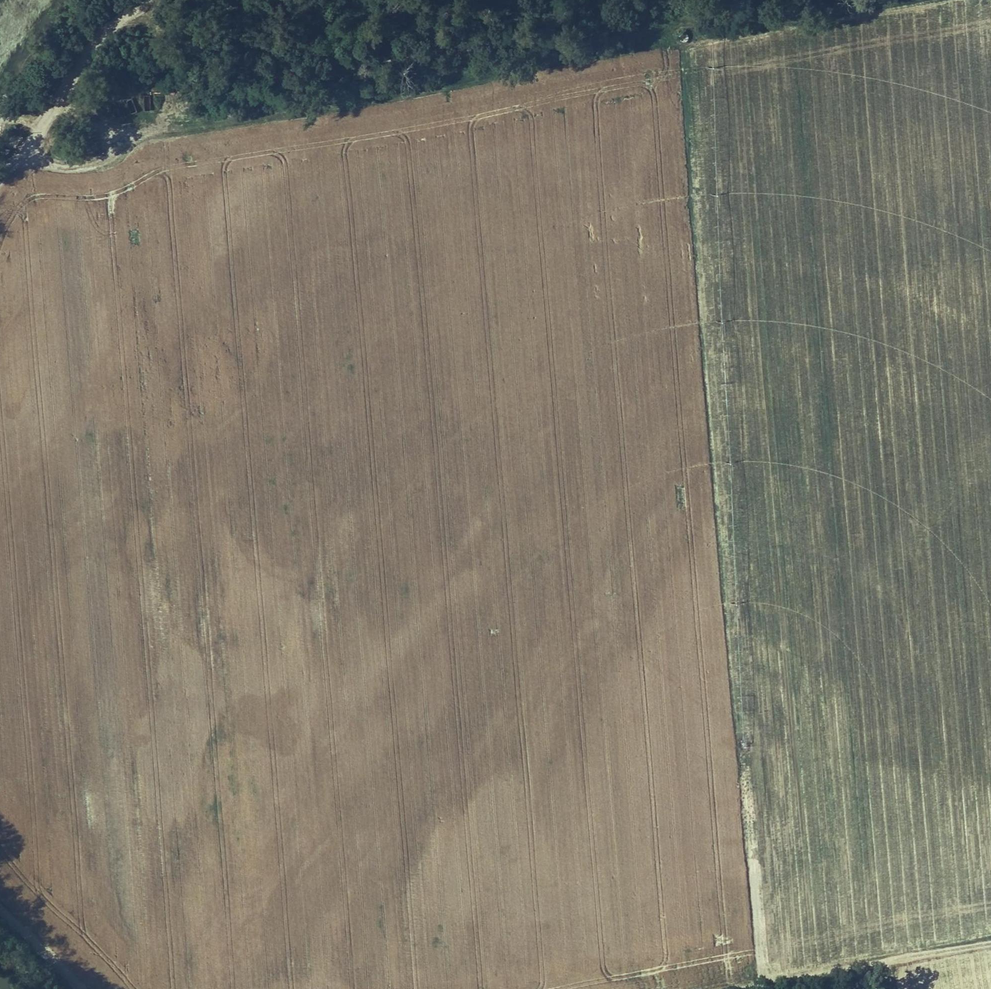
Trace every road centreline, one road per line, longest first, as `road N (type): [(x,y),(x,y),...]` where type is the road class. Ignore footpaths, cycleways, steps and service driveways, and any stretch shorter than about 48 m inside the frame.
road 1 (track): [(718,988),(990,946)]
road 2 (track): [(0,192),(100,33),(128,20)]

